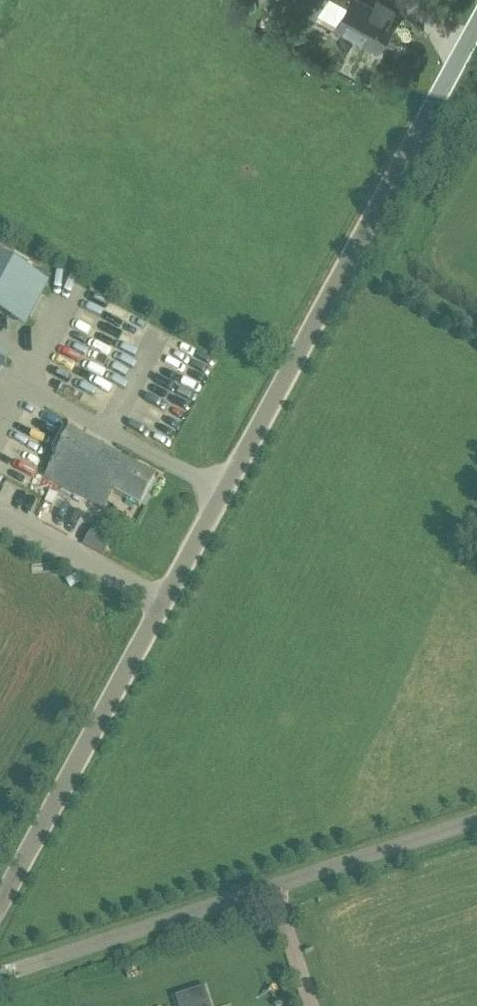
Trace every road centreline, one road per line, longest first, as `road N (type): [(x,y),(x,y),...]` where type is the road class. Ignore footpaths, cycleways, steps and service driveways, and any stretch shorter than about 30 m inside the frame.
road 1 (unclassified): [(0,913),(476,30)]
road 2 (unclassified): [(0,977),(476,822)]

